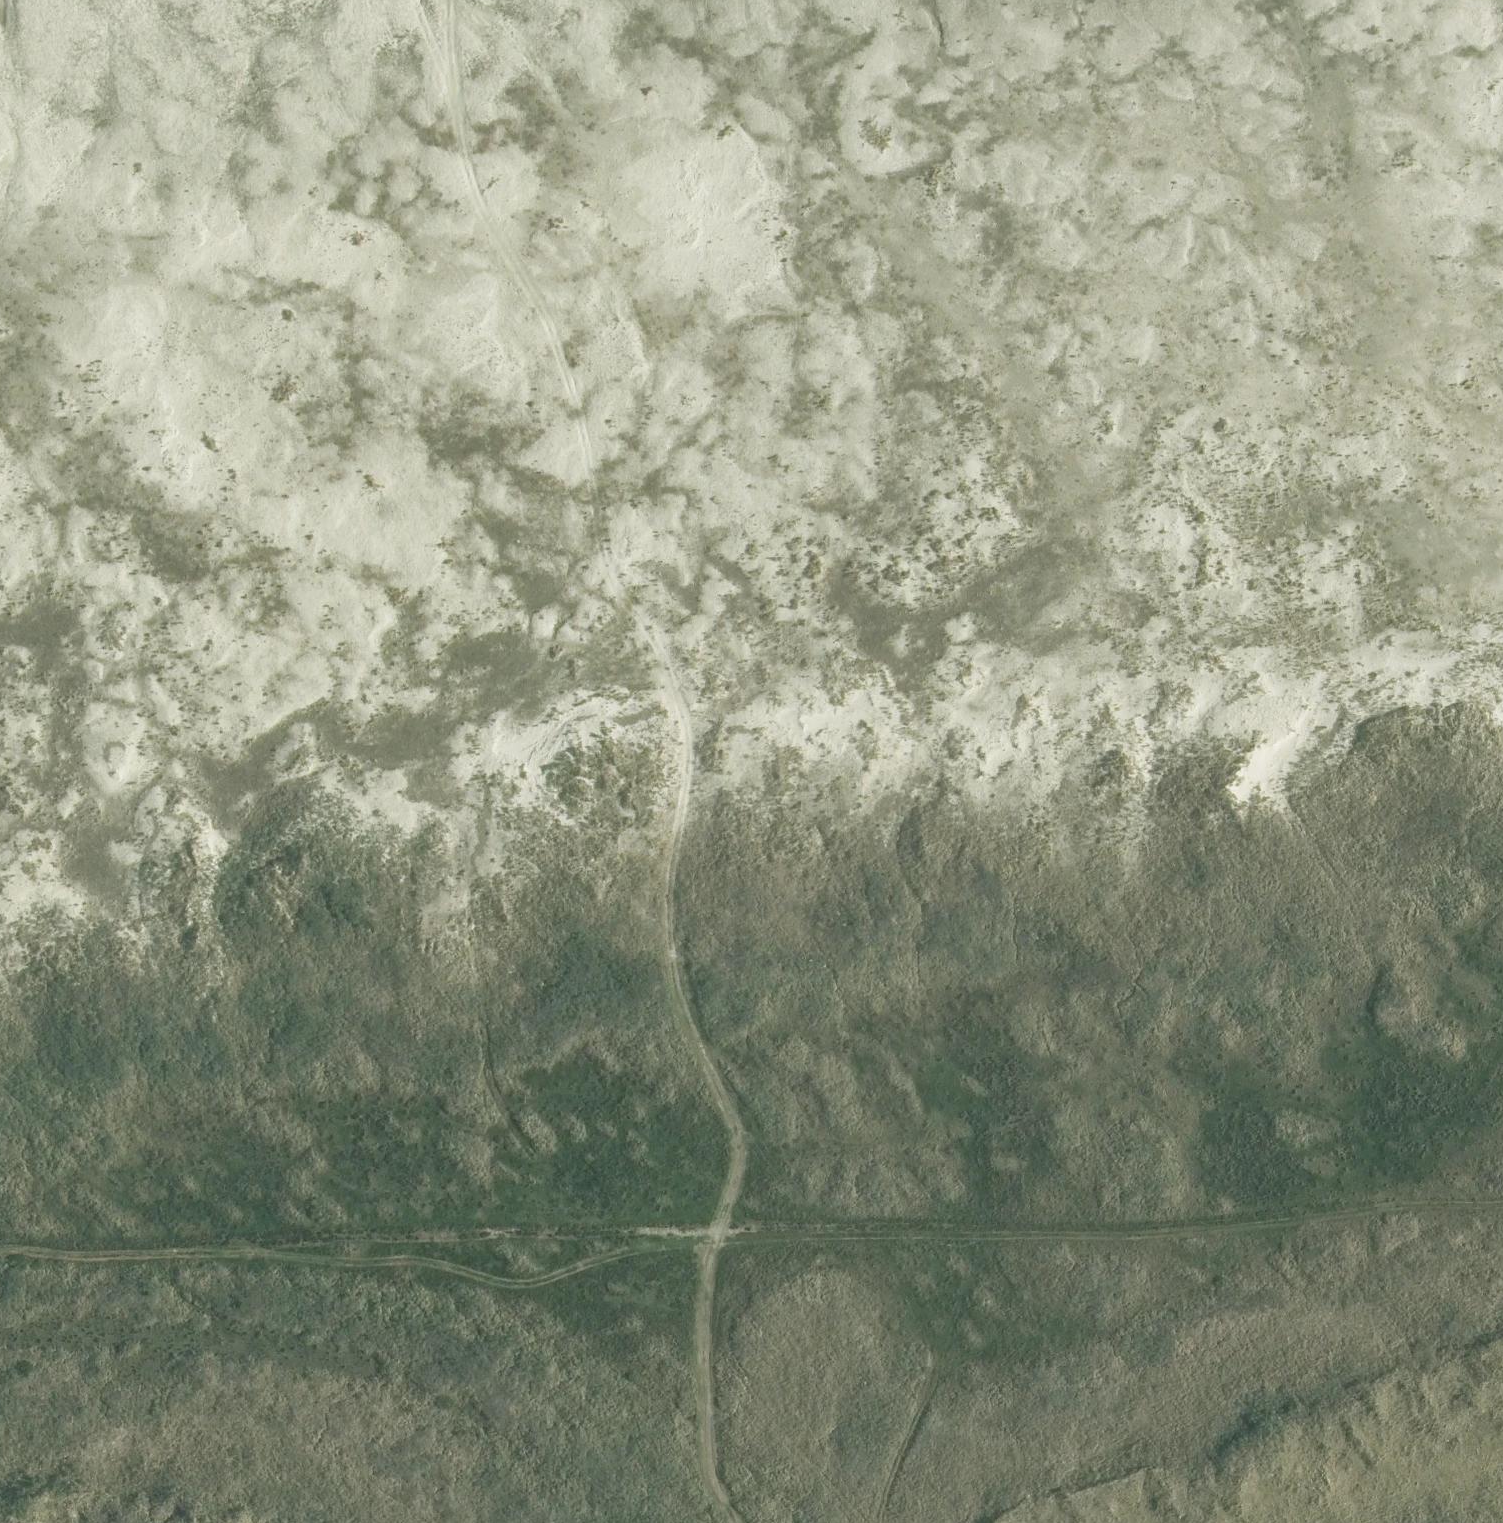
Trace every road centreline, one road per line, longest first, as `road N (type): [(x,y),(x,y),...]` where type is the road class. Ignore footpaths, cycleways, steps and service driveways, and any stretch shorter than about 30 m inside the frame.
road 1 (track): [(740,1522),(705,1468),(700,1348),(705,1292),(742,1161),(735,1103),(696,1035),(671,956),(667,869),(693,709),(606,570),(555,324),(471,163),(451,0)]
road 2 (track): [(0,1254),(385,1235),(1123,1230),(1502,1201)]

